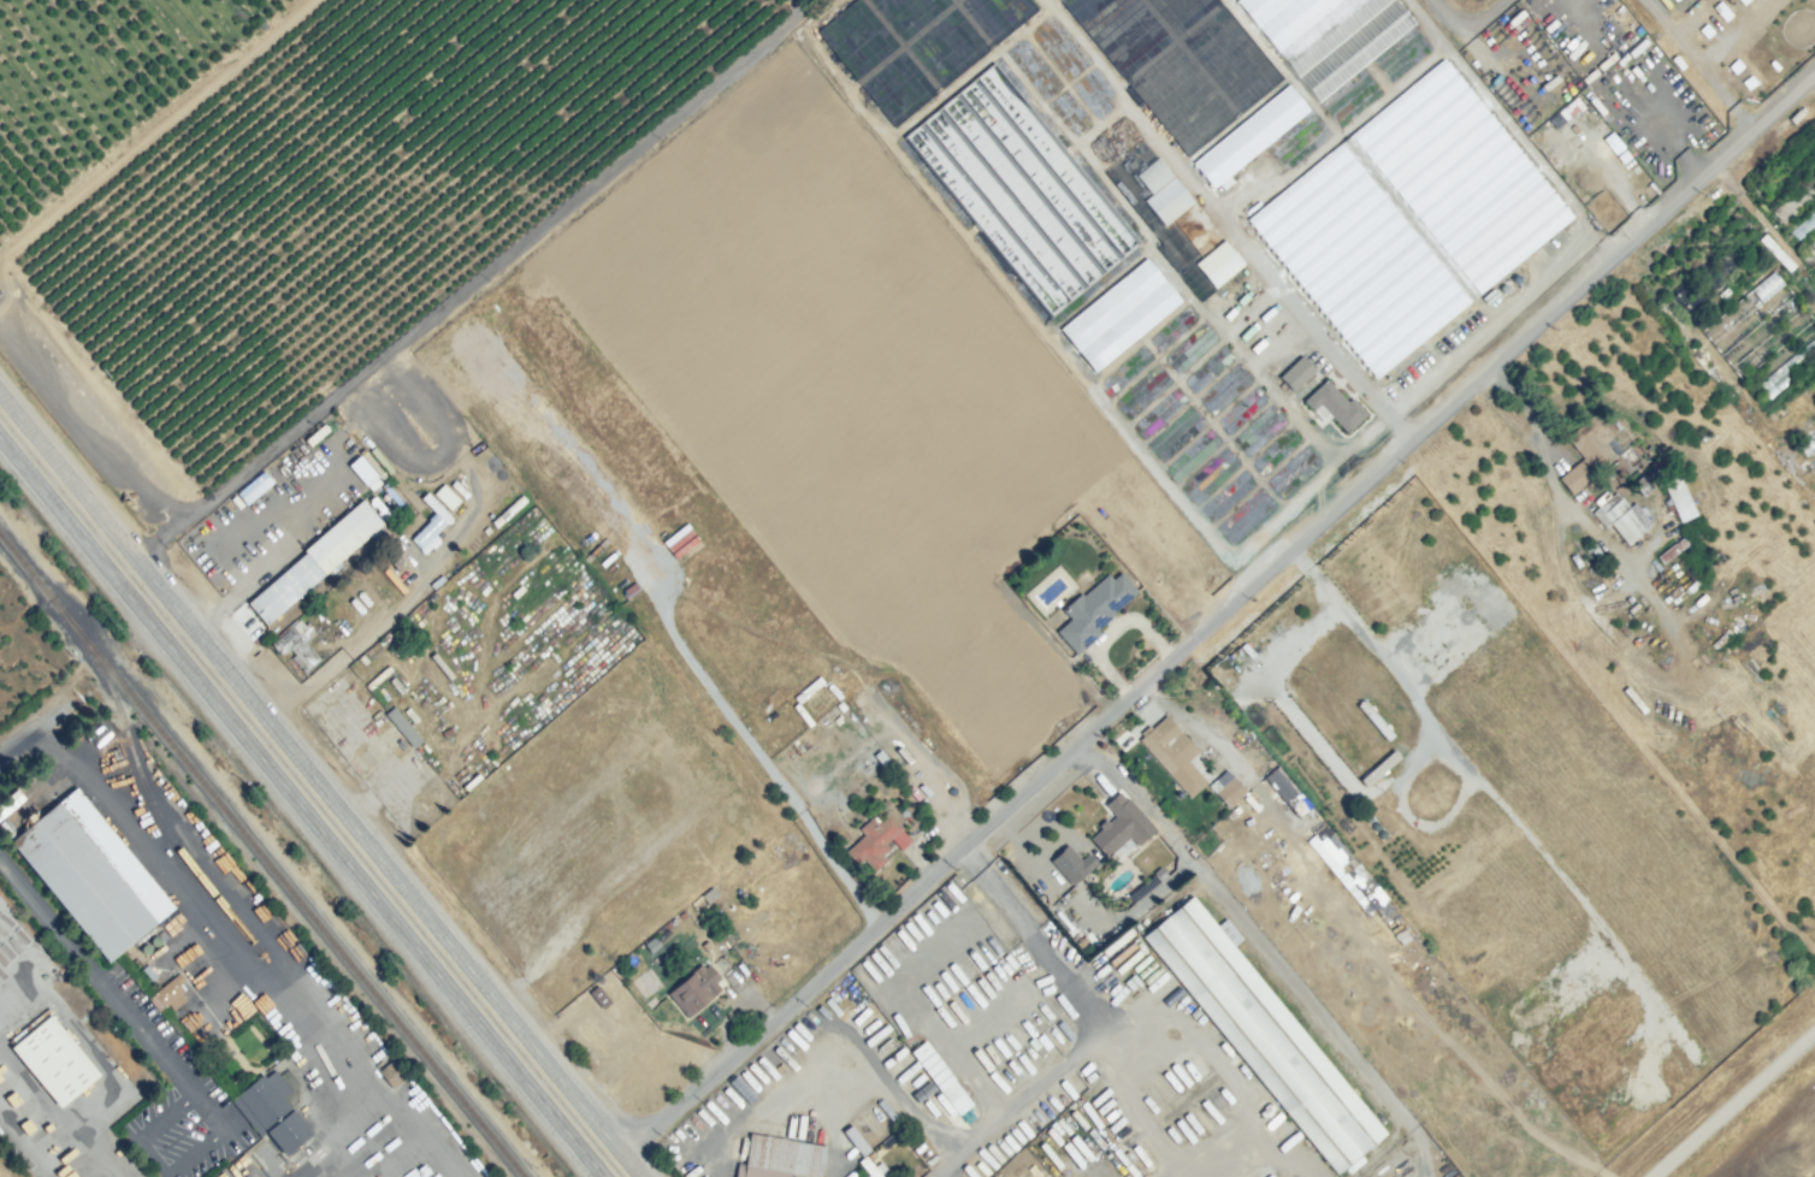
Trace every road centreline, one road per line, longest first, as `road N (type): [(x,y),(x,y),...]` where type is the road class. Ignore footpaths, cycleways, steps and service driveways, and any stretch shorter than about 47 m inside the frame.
road 1 (residential): [(623,1154),(1814,74)]
road 2 (trunk): [(642,1176),(0,395)]
road 3 (trunk): [(0,447),(595,1176)]

